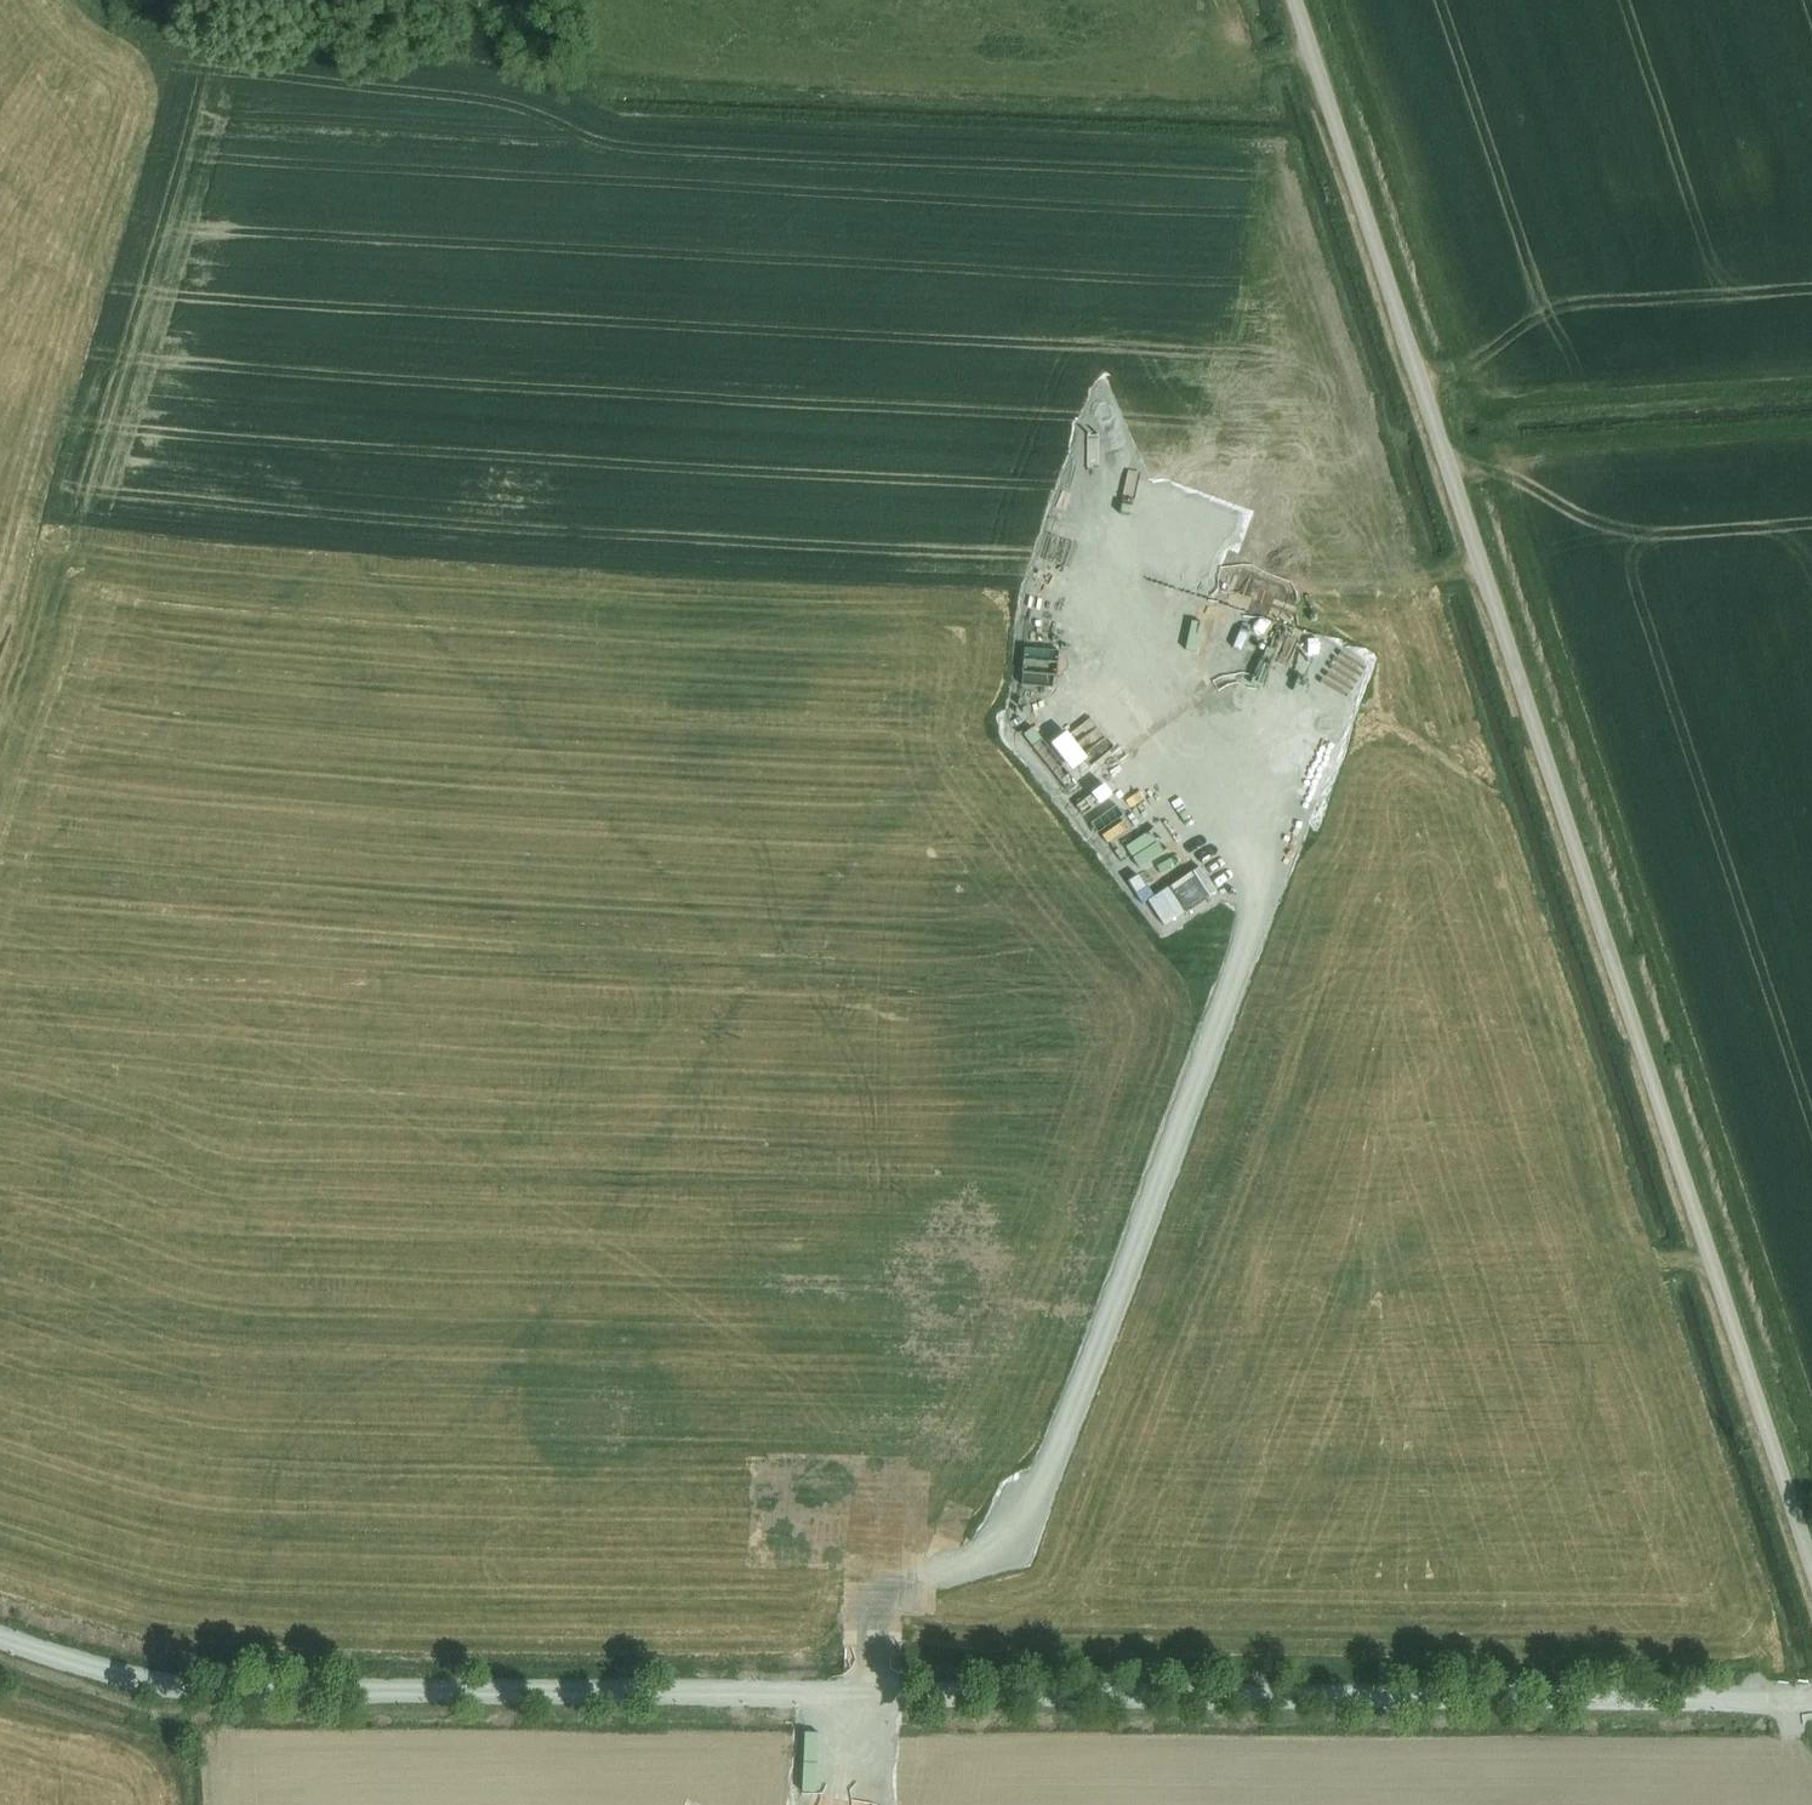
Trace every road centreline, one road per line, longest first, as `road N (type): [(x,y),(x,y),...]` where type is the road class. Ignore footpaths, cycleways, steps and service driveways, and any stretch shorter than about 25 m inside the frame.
road 1 (unclassified): [(0,1633),(243,1687),(1811,1694)]
road 2 (unclassified): [(1293,0),(1811,1581)]

